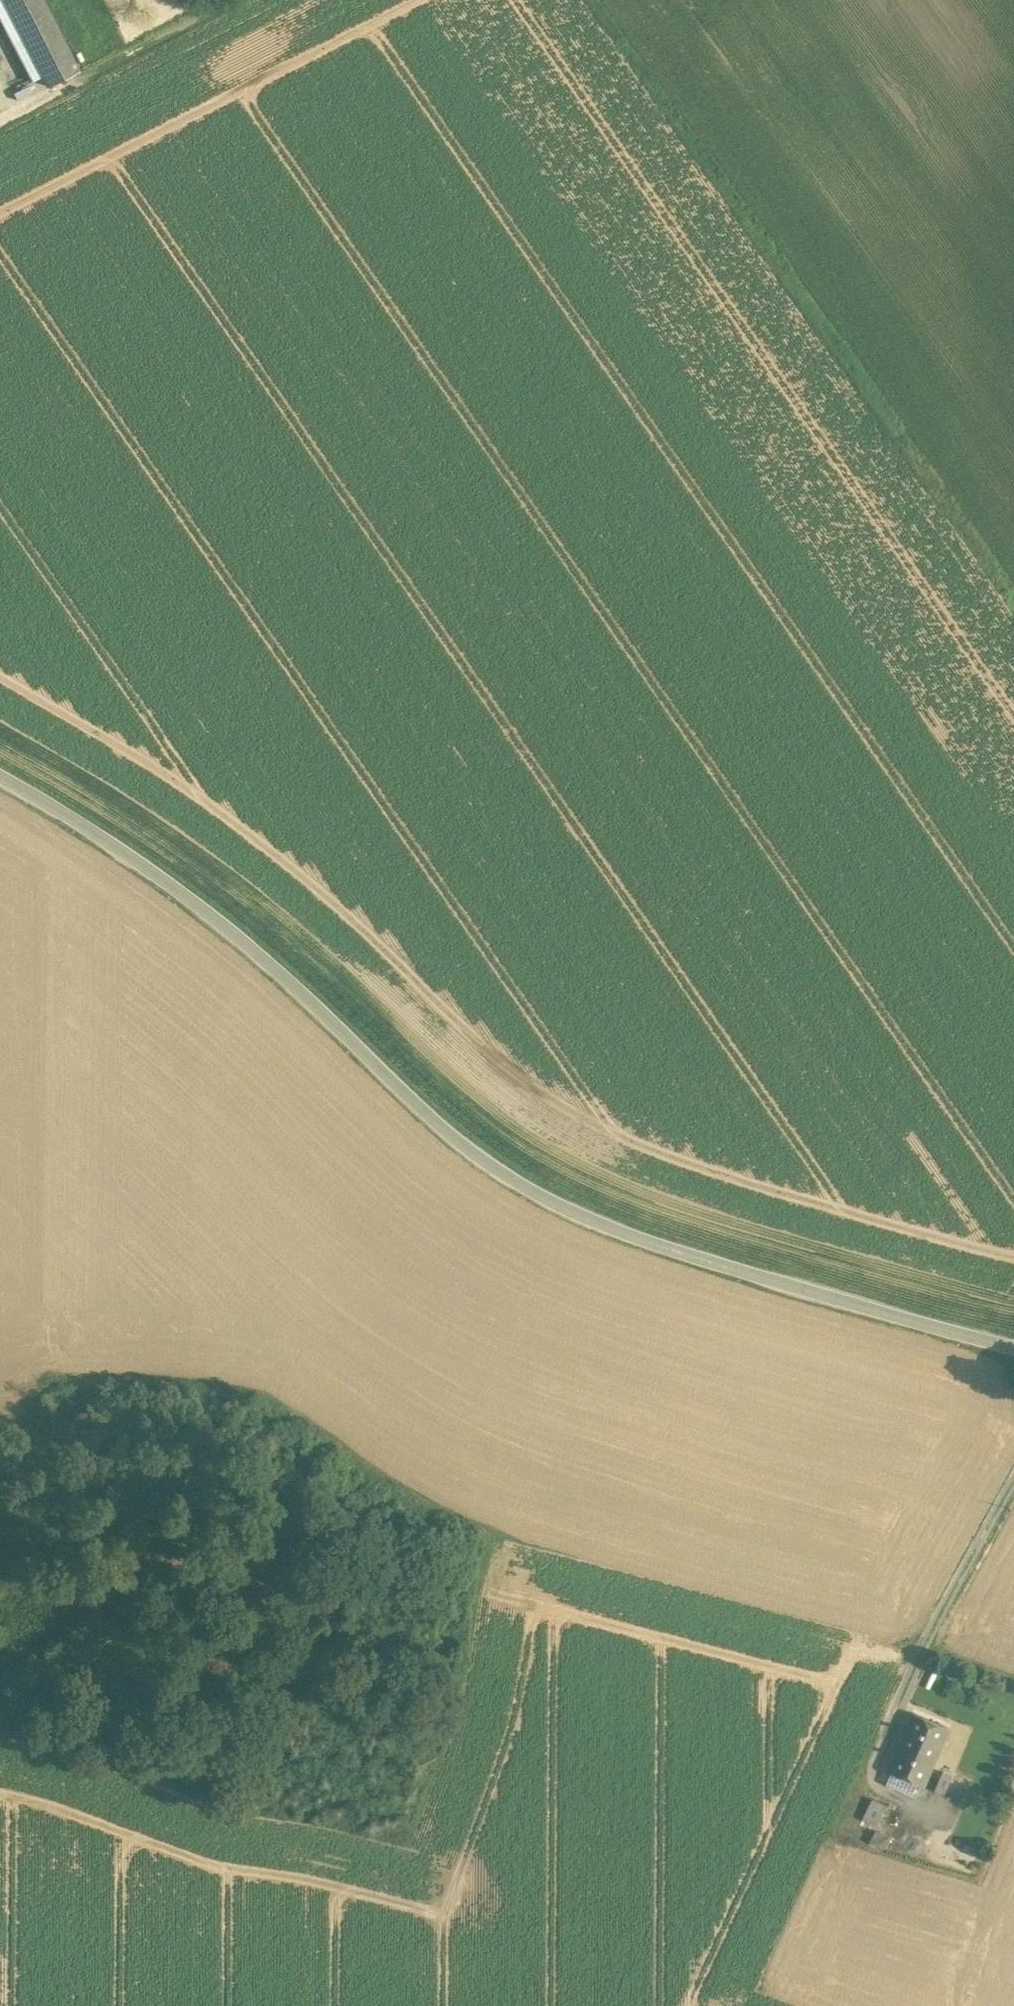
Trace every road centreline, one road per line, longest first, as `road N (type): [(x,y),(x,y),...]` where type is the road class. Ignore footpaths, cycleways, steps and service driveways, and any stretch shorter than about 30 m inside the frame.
road 1 (tertiary): [(1013,1348),(650,1243),(549,1199),(465,1144),(209,913),(0,774)]
road 2 (track): [(229,0),(90,72)]

